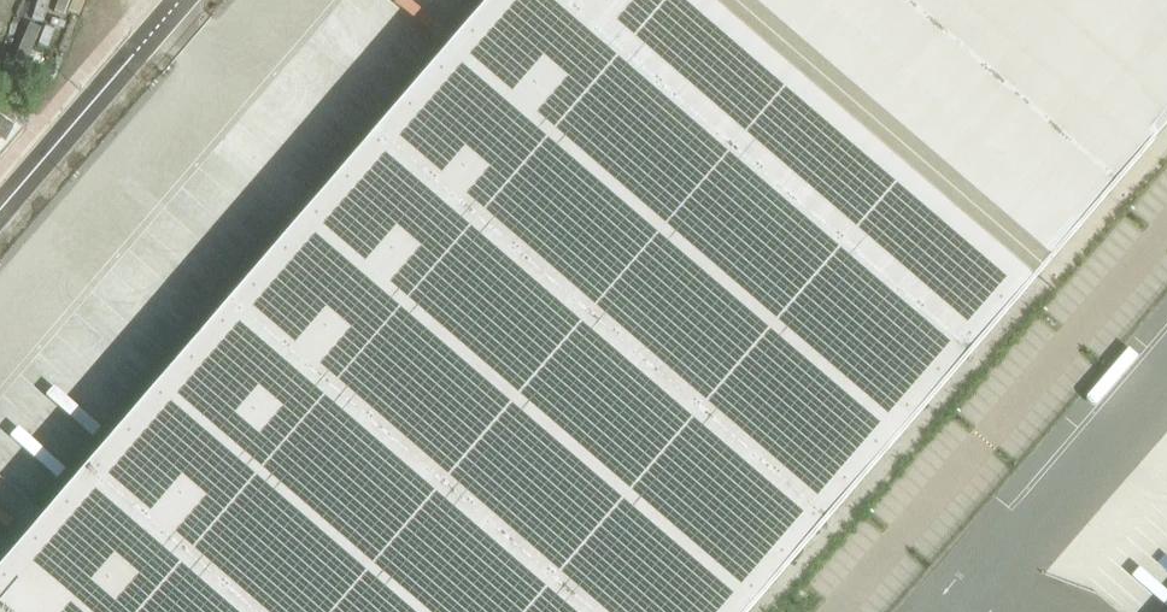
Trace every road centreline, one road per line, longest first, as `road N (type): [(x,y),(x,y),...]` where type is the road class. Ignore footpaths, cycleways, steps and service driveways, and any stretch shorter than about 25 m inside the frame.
road 1 (unclassified): [(176,0),(0,202)]

